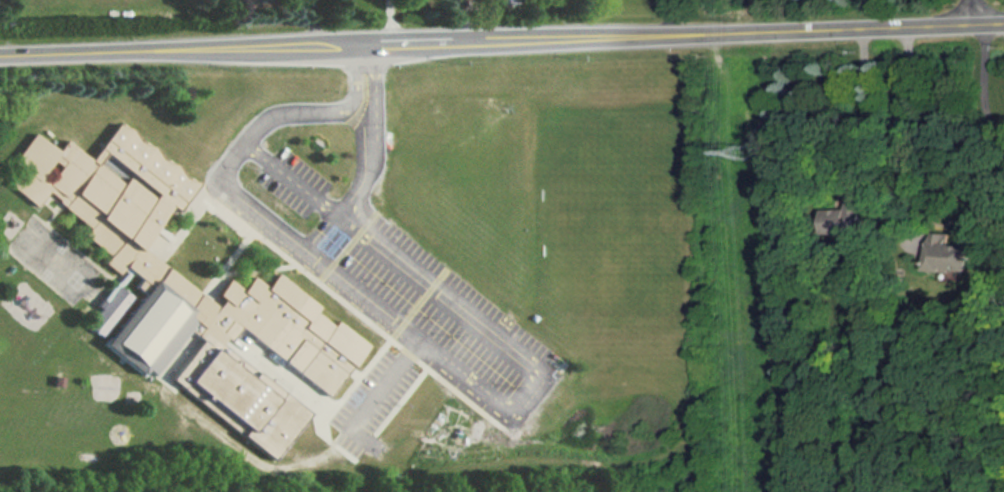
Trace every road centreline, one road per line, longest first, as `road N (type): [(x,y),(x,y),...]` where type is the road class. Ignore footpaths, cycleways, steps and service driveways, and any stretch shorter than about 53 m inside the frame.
road 1 (tertiary): [(0,55),(1003,21)]

